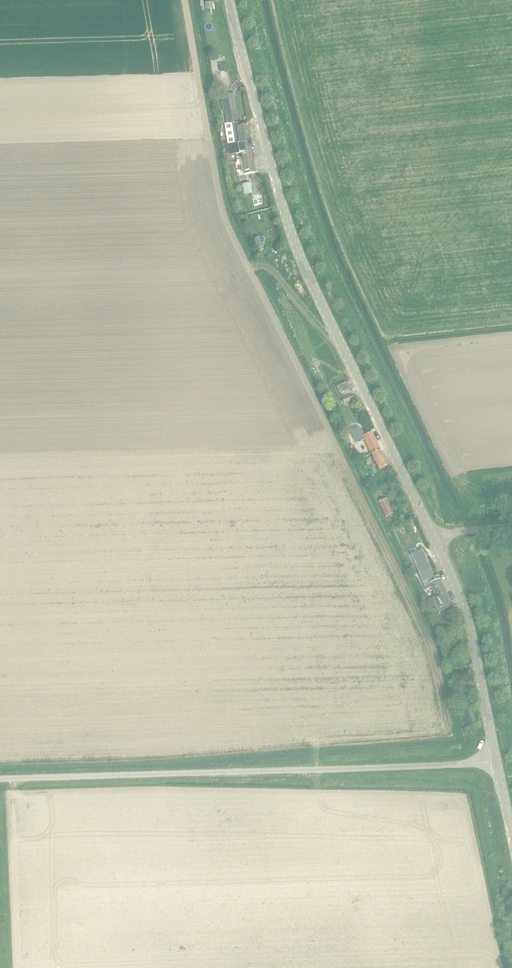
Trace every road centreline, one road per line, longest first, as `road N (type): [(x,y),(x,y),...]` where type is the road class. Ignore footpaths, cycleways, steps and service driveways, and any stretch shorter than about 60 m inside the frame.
road 1 (unclassified): [(496,760),(461,608),(296,255),(229,0)]
road 2 (unclassified): [(0,781),(496,760)]

